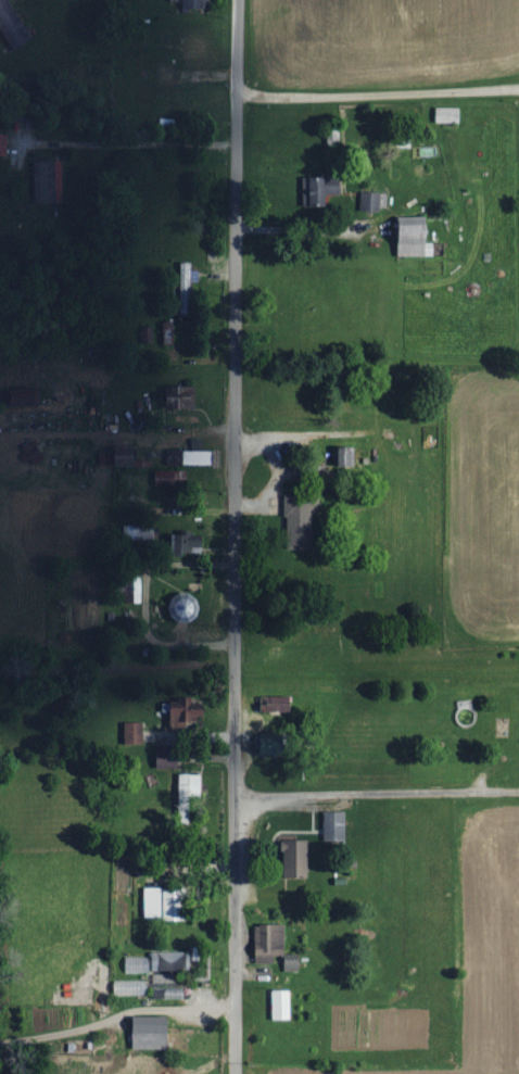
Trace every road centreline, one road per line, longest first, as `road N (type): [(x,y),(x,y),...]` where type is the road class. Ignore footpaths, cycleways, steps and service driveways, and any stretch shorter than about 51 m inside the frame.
road 1 (tertiary): [(229,1073),(236,0)]
road 2 (residential): [(230,793),(518,791)]

